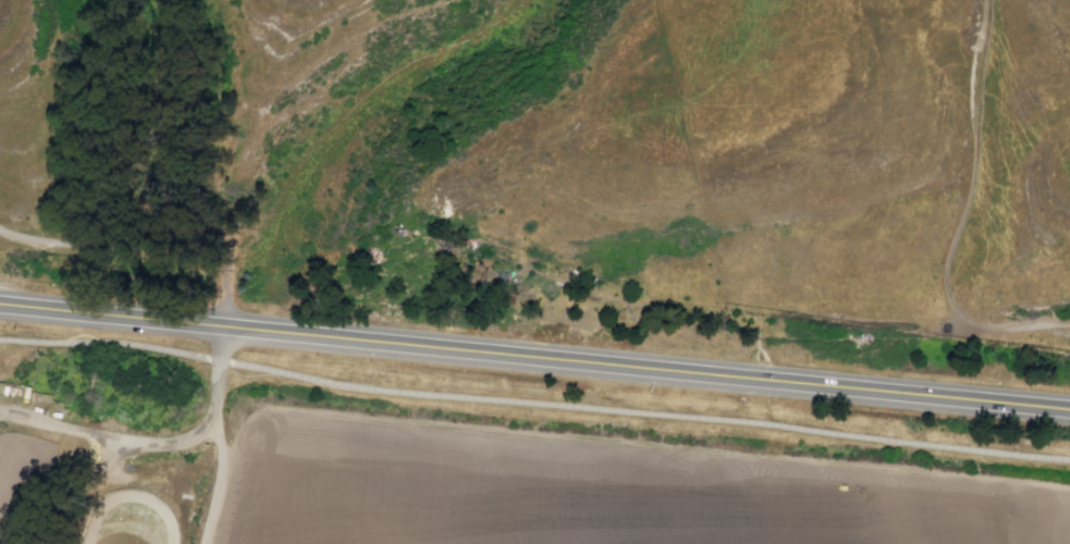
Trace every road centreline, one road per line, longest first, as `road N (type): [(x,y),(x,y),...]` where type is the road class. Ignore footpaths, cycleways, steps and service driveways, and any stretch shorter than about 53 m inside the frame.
road 1 (track): [(229,469),(242,431),(262,413),(1069,493)]
road 2 (trunk): [(1069,412),(205,327)]
road 3 (track): [(1012,331),(967,329),(955,320),(946,292),(974,178),(969,92),(981,44)]
road 4 (track): [(223,329),(226,262),(165,252)]

